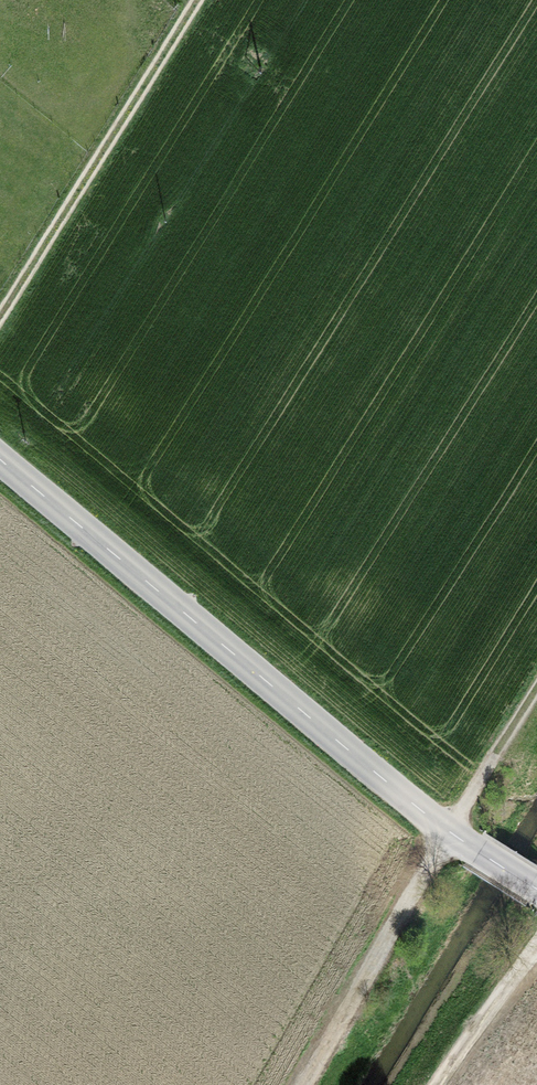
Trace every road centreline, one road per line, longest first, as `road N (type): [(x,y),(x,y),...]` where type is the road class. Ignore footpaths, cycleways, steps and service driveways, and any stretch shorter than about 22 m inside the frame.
road 1 (tertiary): [(0,459),(449,832),(536,889)]
road 2 (track): [(197,0),(0,314)]
road 3 (track): [(449,832),(301,1084)]
road 4 (track): [(536,940),(440,1084)]
road 5 (track): [(449,832),(536,689)]

